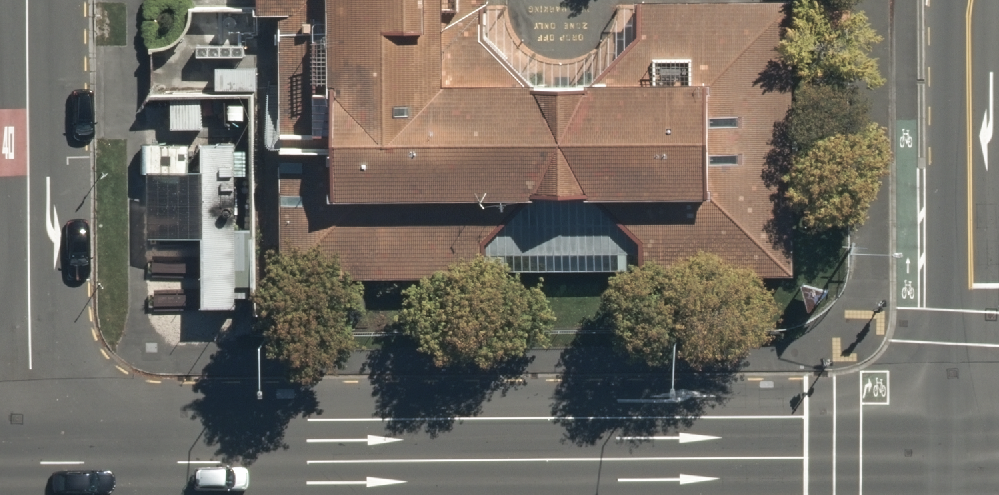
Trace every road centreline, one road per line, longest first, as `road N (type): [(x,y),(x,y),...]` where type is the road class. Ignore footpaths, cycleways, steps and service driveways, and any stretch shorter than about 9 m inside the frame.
road 1 (primary): [(30,482),(991,478)]
road 2 (unclassified): [(28,0),(30,482)]
road 3 (tertiary): [(993,0),(991,478)]

